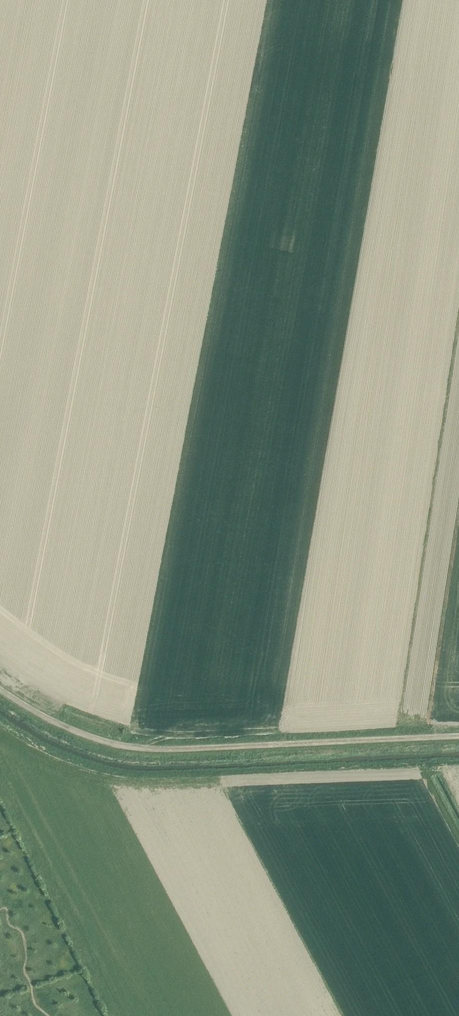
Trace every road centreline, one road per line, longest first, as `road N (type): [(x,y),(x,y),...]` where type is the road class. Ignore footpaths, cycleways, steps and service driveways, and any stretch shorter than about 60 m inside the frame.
road 1 (unclassified): [(458,737),(160,750),(109,743),(0,689)]

